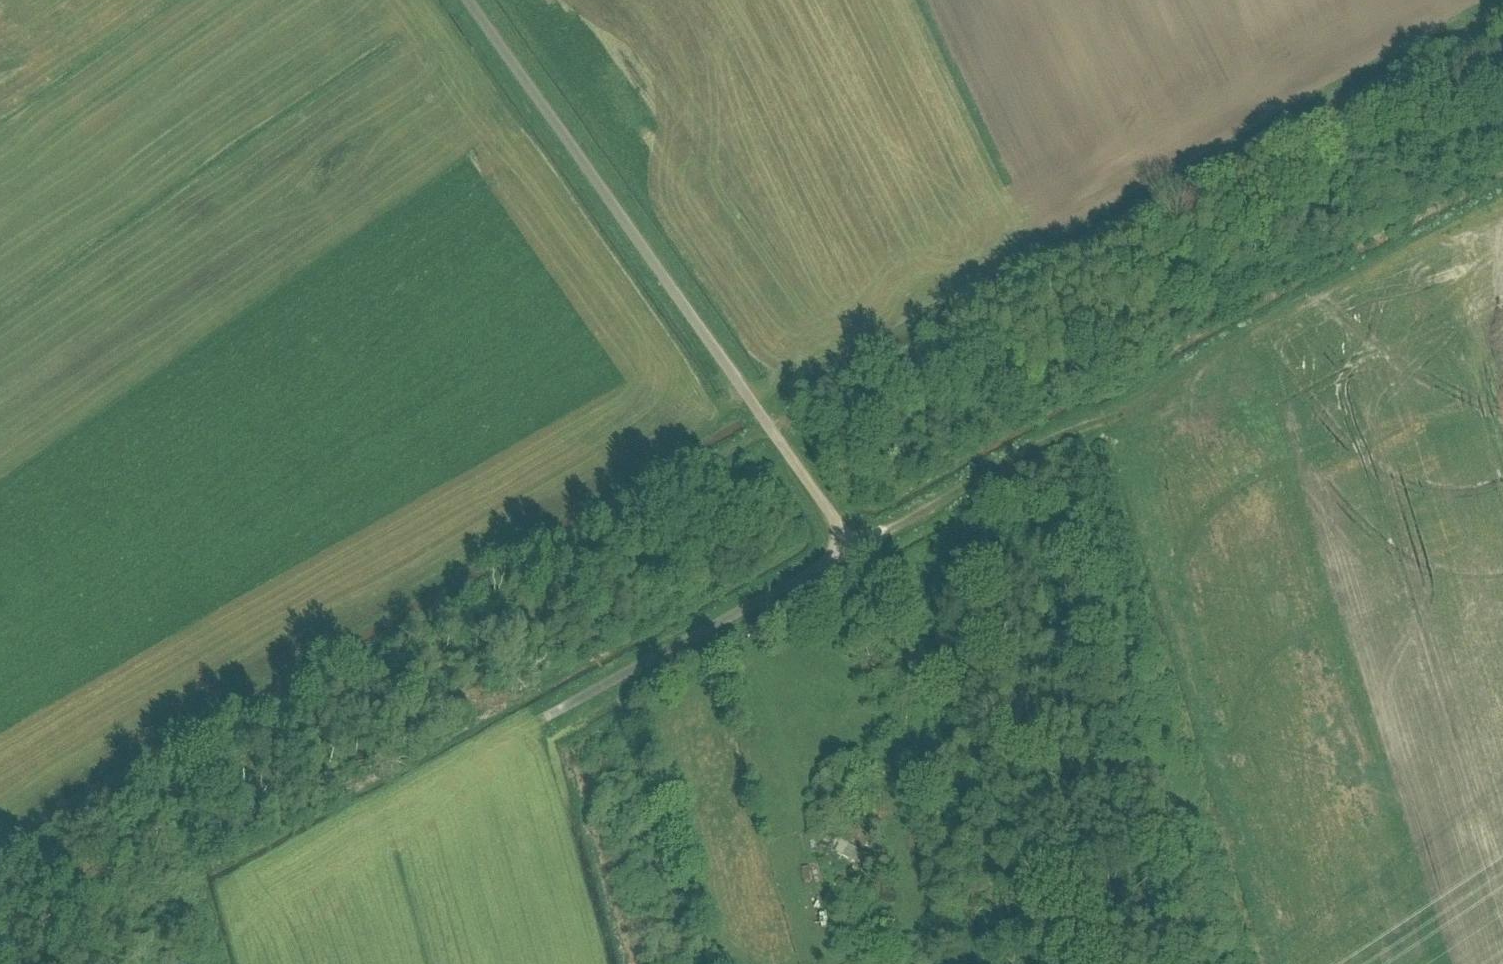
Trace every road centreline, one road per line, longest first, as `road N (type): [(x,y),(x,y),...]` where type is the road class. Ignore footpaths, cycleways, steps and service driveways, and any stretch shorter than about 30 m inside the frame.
road 1 (track): [(549,718),(803,577),(831,555),(835,531),(468,0)]
road 2 (track): [(1502,44),(777,439)]
road 3 (track): [(831,555),(1502,176)]

